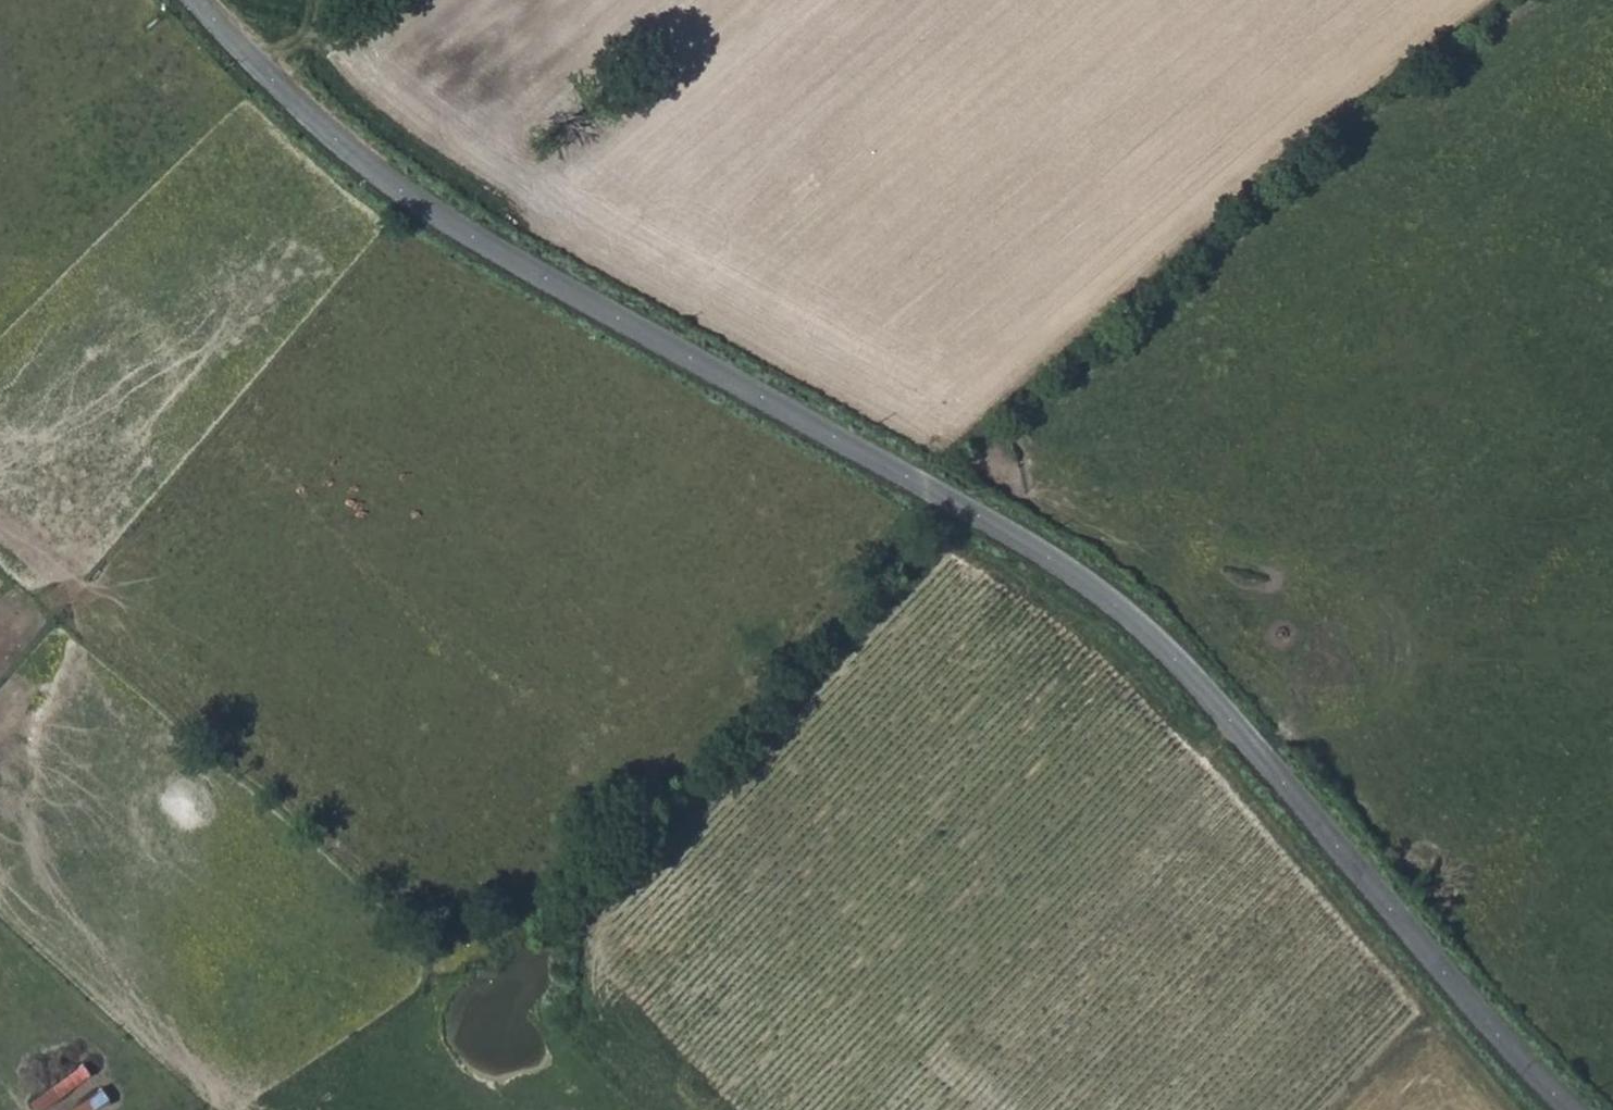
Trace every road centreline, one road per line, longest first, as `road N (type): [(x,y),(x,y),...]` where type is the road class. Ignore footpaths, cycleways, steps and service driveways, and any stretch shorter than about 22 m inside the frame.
road 1 (tertiary): [(195,0),(341,146),(448,221),(987,521),(1119,612),(1221,716),(1511,1057),(1570,1109)]

